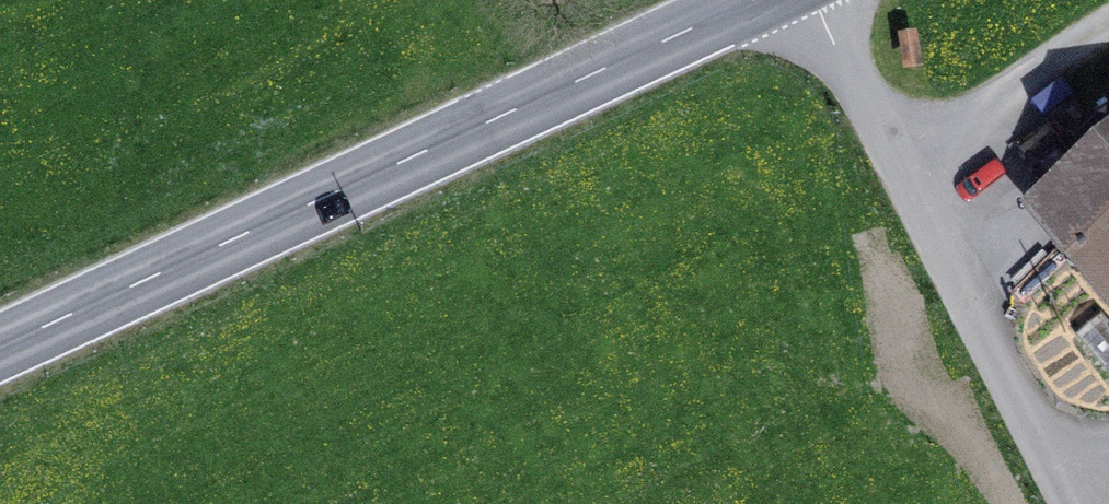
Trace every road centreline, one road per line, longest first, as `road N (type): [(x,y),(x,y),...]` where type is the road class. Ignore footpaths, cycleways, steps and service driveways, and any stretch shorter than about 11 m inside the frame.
road 1 (tertiary): [(0,346),(751,0)]
road 2 (unclassified): [(805,0),(1065,503)]
road 3 (track): [(504,114),(465,0)]

